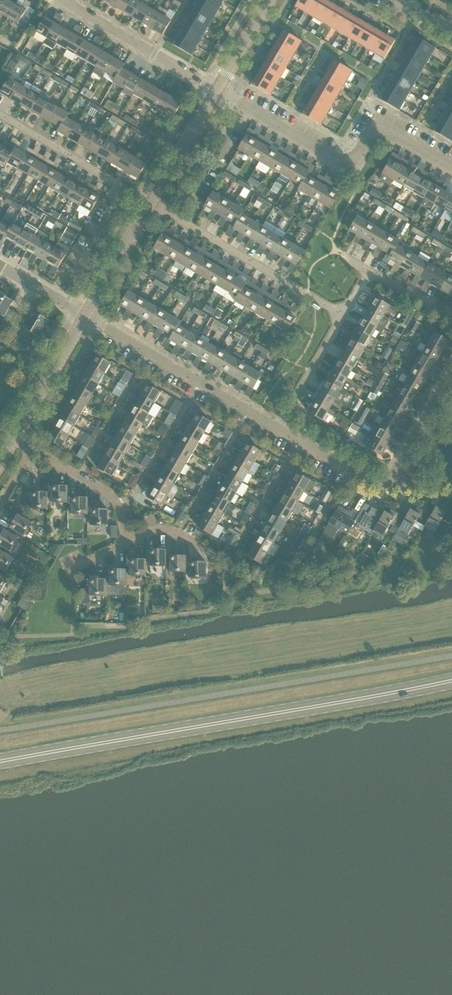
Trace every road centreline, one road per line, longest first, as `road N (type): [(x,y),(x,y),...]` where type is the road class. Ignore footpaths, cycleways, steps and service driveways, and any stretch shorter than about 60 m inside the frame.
road 1 (primary): [(0,762),(451,682)]
road 2 (unclassified): [(451,166),(385,132),(367,140),(353,161),(337,159),(219,91)]
road 3 (residential): [(86,317),(281,429)]
road 4 (residential): [(342,318),(152,205)]
road 5 (residential): [(219,91),(67,0)]
road 6 (residential): [(118,184),(111,198),(118,202),(73,283),(64,278),(52,299)]
road 7 (residential): [(129,541),(111,493),(34,448)]
road 8 (tertiary): [(16,436),(86,317)]
road 9 (residential): [(118,184),(0,117)]
road 10 (tertiary): [(152,205),(219,91)]
road 11 (tertiary): [(86,317),(152,205)]
road 12 (residential): [(281,429),(372,481),(395,476)]
road 13 (residential): [(281,429),(342,318)]

